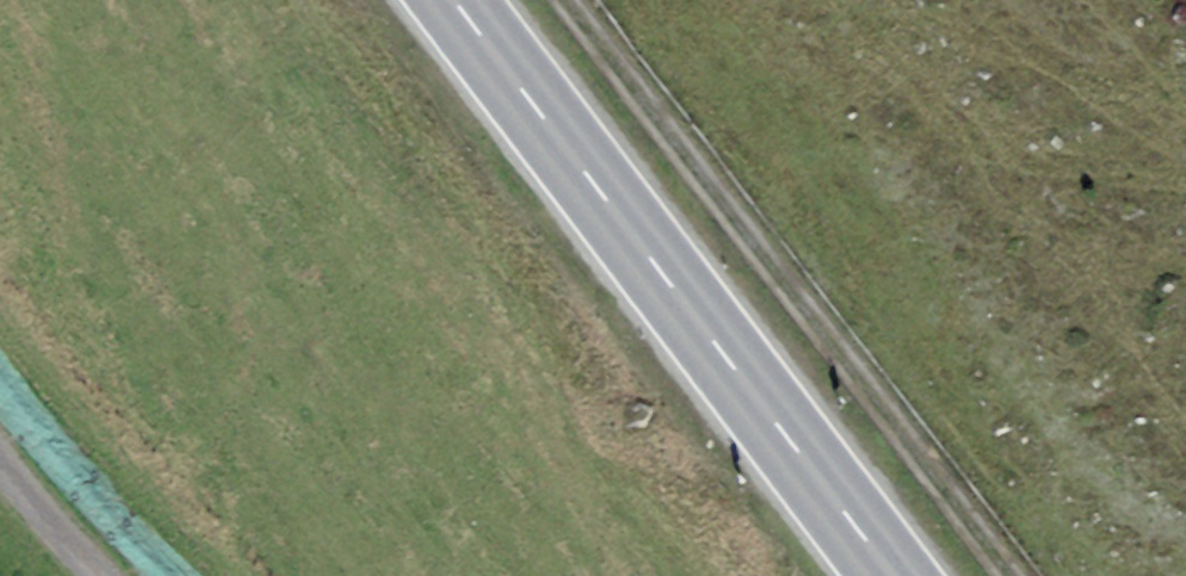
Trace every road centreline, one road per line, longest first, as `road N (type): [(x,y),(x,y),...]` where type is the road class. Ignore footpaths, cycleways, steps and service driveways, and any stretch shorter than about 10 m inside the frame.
road 1 (track): [(563,0),(1009,575)]
road 2 (primary): [(890,575),(449,0)]
road 3 (track): [(100,575),(0,455)]

